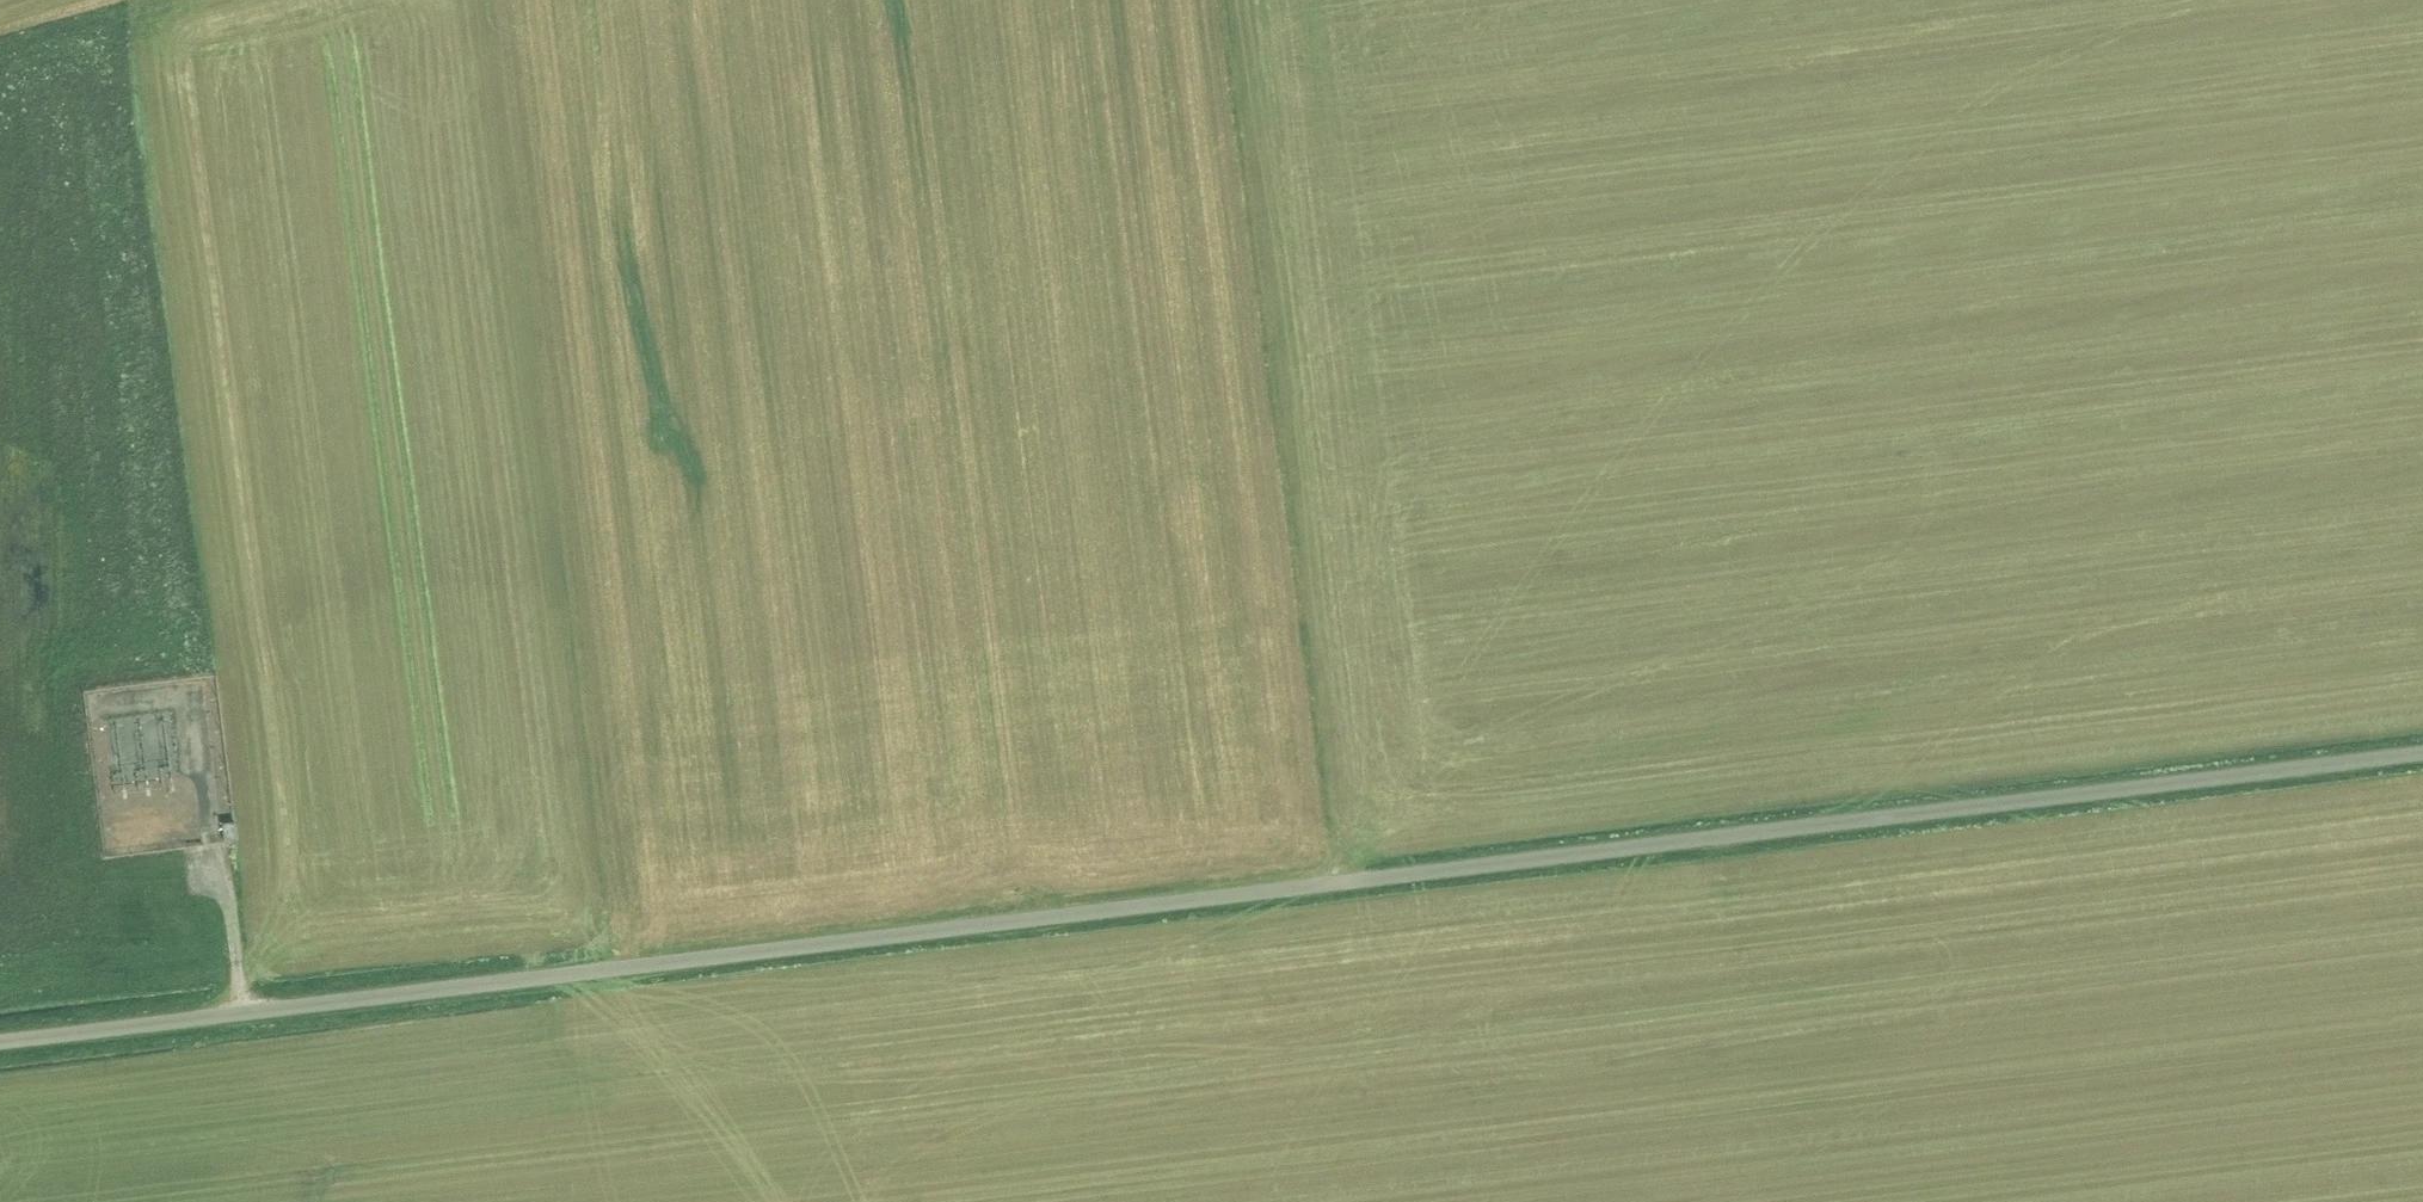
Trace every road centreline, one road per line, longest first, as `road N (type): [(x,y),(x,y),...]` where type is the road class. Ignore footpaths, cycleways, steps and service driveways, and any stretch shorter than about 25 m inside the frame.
road 1 (unclassified): [(0,1037),(430,994),(2422,760)]

